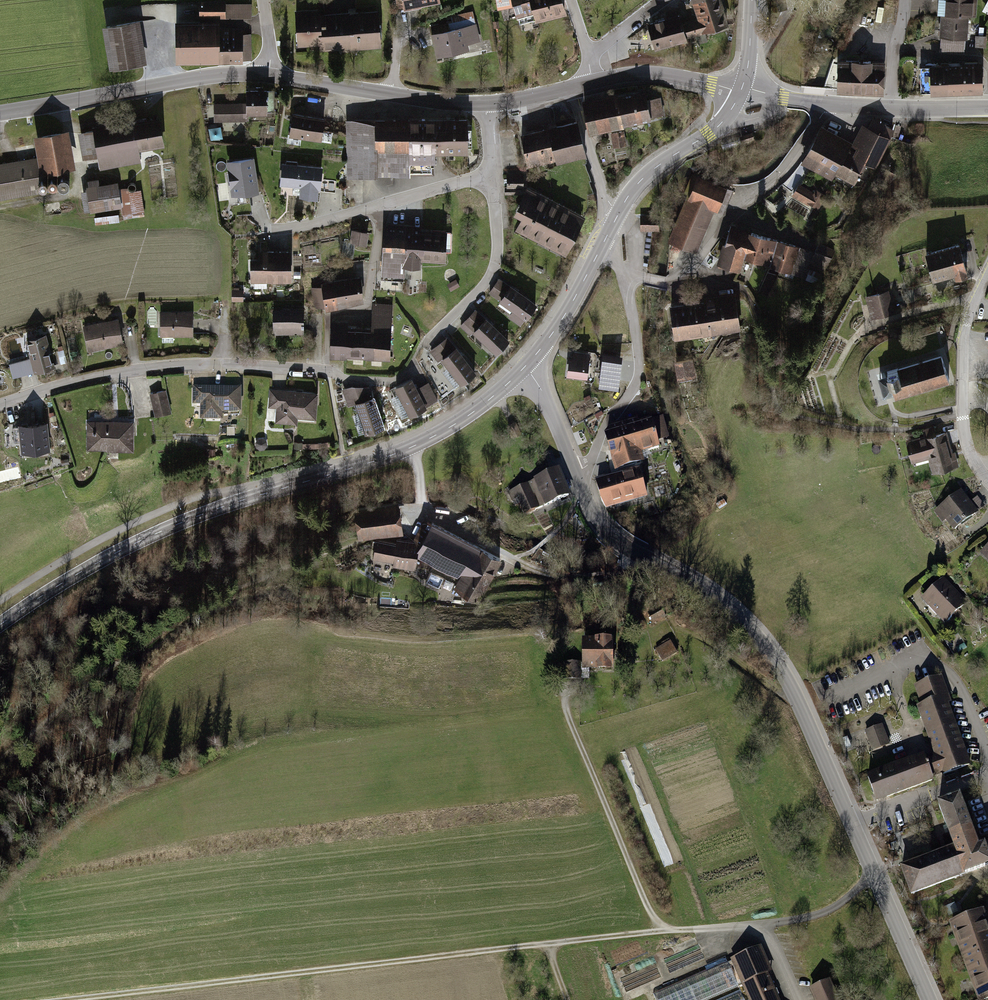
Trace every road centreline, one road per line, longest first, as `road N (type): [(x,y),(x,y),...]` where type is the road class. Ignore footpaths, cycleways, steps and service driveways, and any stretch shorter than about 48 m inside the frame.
road 1 (track): [(60,999),(713,929)]
road 2 (tertiary): [(928,999),(776,657),(737,613),(605,530),(575,471)]
road 3 (secondary): [(0,625),(179,526),(413,447),(461,421),(525,367)]
road 4 (residential): [(0,406),(135,370),(327,371)]
road 5 (track): [(645,558),(605,575),(580,575),(512,559),(429,512),(413,447)]
road 6 (residential): [(624,275),(664,283),(695,263),(729,217),(782,172),(827,103)]
road 7 (tertiary): [(0,114),(217,76),(267,76)]
road 8 (track): [(657,931),(559,696)]
road 9 (residential): [(491,173),(274,231)]
road 10 (tertiary): [(267,76),(485,104)]
road 11 (residential): [(575,471),(591,462),(638,380),(624,275)]
road 12 (residential): [(987,271),(968,318),(961,394),(967,448),(987,479)]
road 13 (residential): [(491,173),(494,266),(427,340)]
road 14 (secondary): [(619,213),(644,177),(716,128),(742,89)]
road 15 (track): [(0,209),(72,195),(78,177),(66,103)]
road 16 (tertiary): [(592,83),(655,75),(742,89)]
road 17 (secondary): [(525,367),(602,246)]
road 18 (residential): [(570,89),(619,213)]

